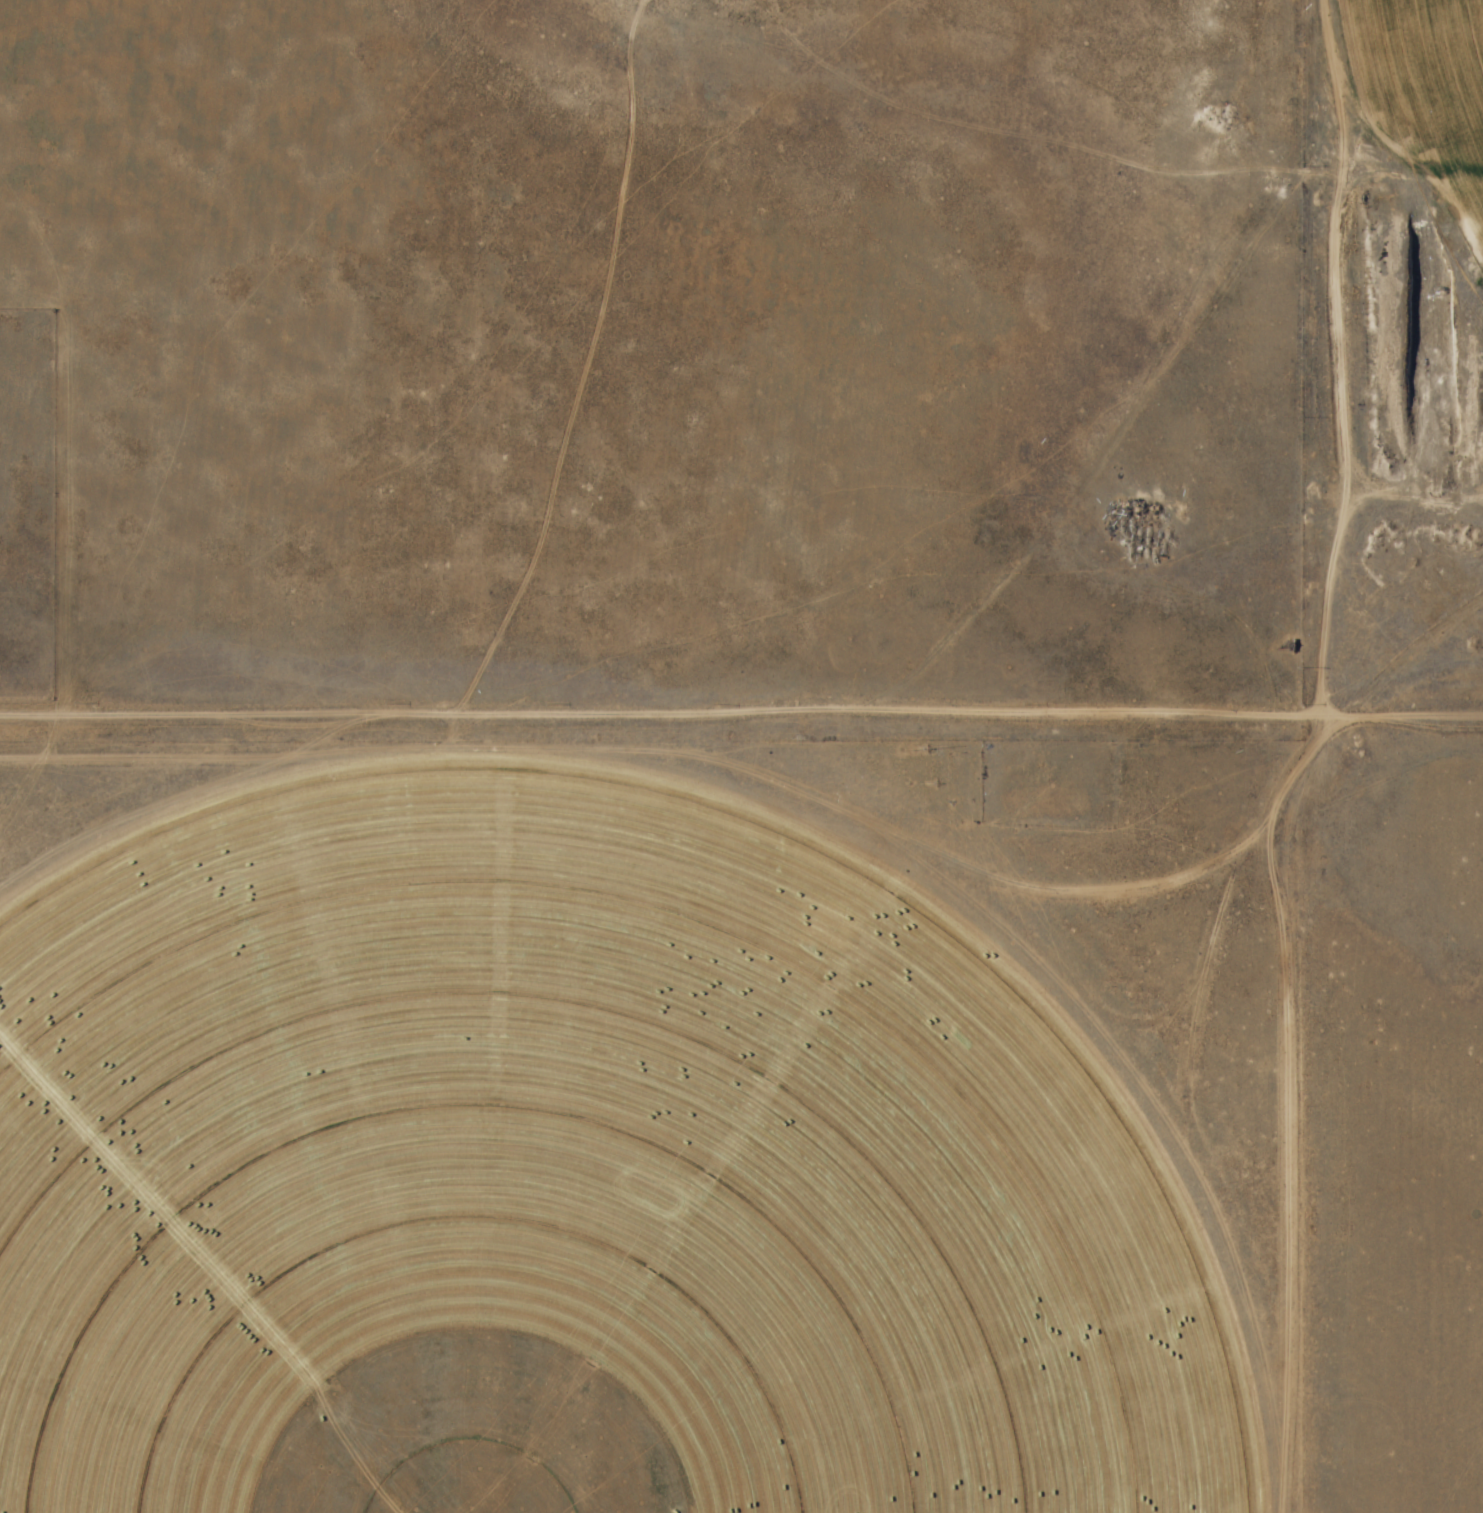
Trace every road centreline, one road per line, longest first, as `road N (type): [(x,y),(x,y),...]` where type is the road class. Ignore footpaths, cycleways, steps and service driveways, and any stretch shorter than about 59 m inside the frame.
road 1 (residential): [(0,694),(1482,702)]

